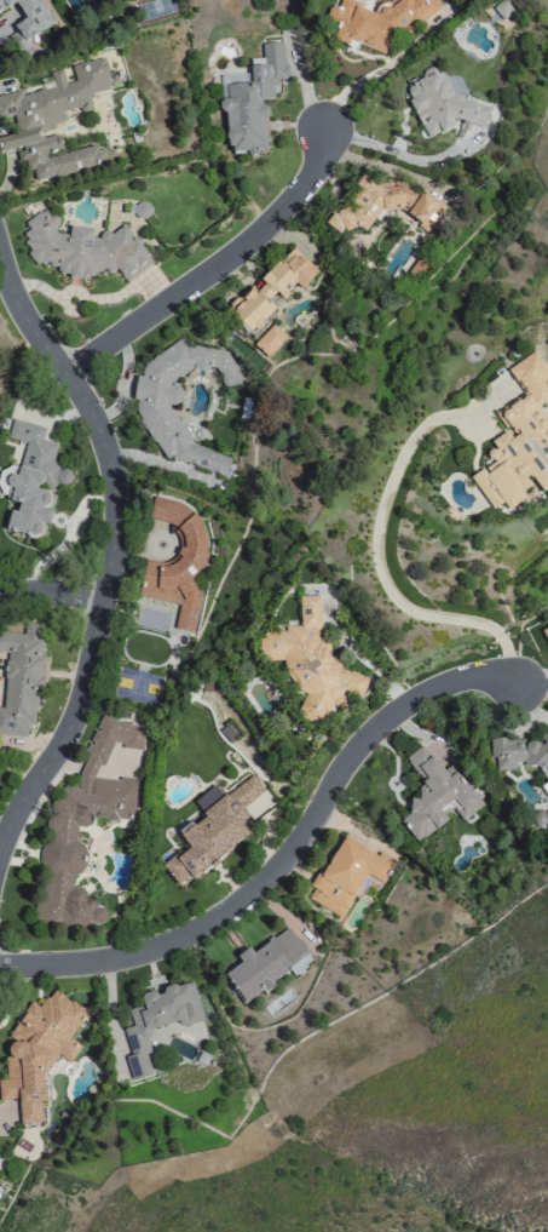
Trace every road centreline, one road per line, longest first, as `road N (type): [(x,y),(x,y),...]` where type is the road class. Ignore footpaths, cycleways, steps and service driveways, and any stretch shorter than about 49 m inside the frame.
road 1 (residential): [(0,246),(30,322),(98,423),(119,511),(77,716),(0,856)]
road 2 (residential): [(0,968),(110,961),(196,933),(282,865),(352,760),(394,716),(480,676),(502,671),(518,683)]
road 3 (residential): [(68,374),(271,224),(323,156),(319,121)]

